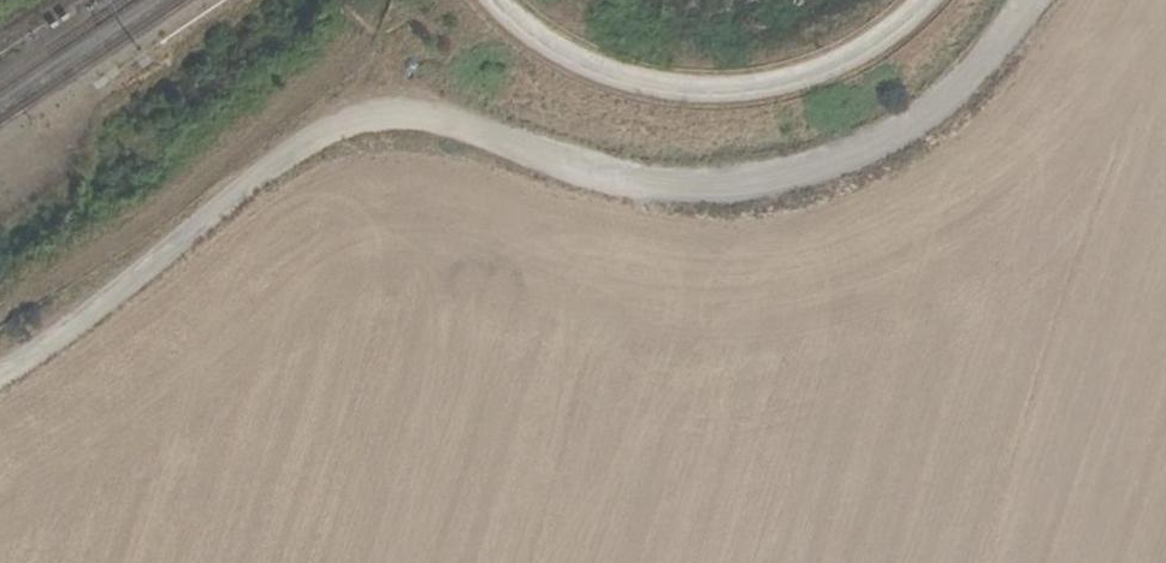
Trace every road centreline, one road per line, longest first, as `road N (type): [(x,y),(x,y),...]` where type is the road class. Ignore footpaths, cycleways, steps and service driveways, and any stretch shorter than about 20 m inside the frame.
road 1 (track): [(0,377),(344,121),(415,117),(635,182),(774,180),(857,156),(934,107),(996,47),(1029,0)]
road 2 (track): [(492,0),(537,41),(615,79),(723,92),(836,63),(892,32),(924,0)]

